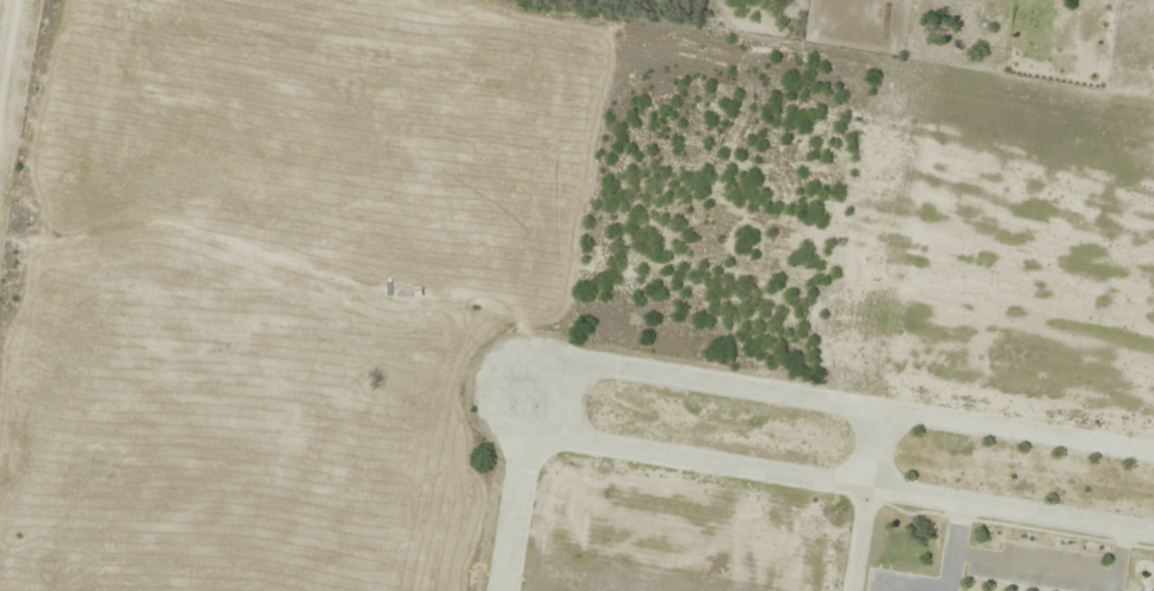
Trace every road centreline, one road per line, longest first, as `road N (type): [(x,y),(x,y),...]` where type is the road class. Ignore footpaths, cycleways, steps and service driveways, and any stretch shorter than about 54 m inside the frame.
road 1 (residential): [(1153,454),(584,362),(531,379),(587,437),(1153,530)]
road 2 (residential): [(531,379),(501,590)]
road 3 (residential): [(881,410),(855,590)]

